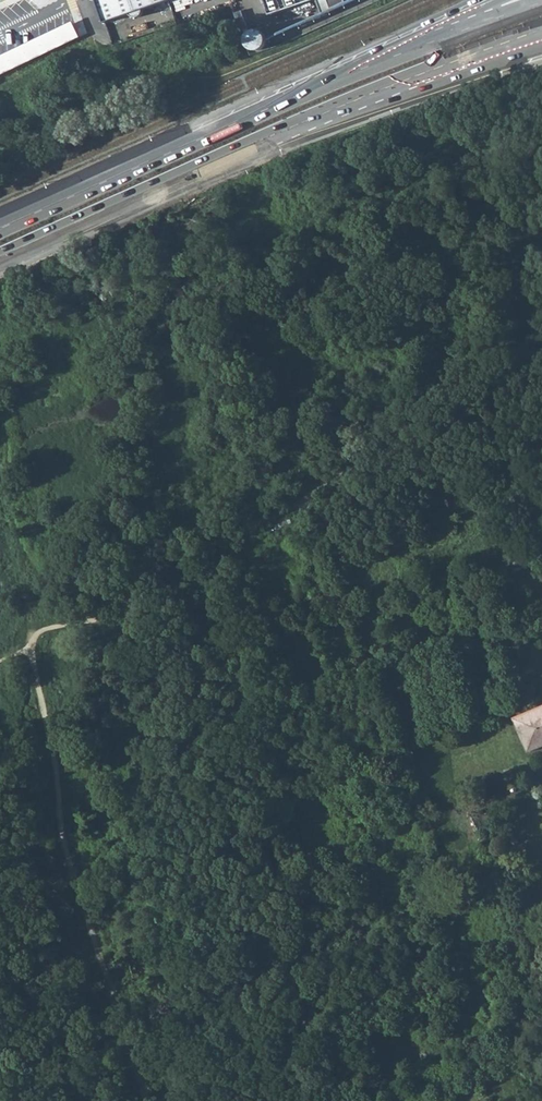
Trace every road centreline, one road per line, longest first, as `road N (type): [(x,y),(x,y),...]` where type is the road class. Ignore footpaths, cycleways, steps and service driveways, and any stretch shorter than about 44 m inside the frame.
road 1 (primary): [(0,257),(304,121),(430,82)]
road 2 (primary): [(250,114),(0,227)]
road 3 (primary): [(496,0),(250,114)]
road 4 (primary): [(430,82),(250,114)]

